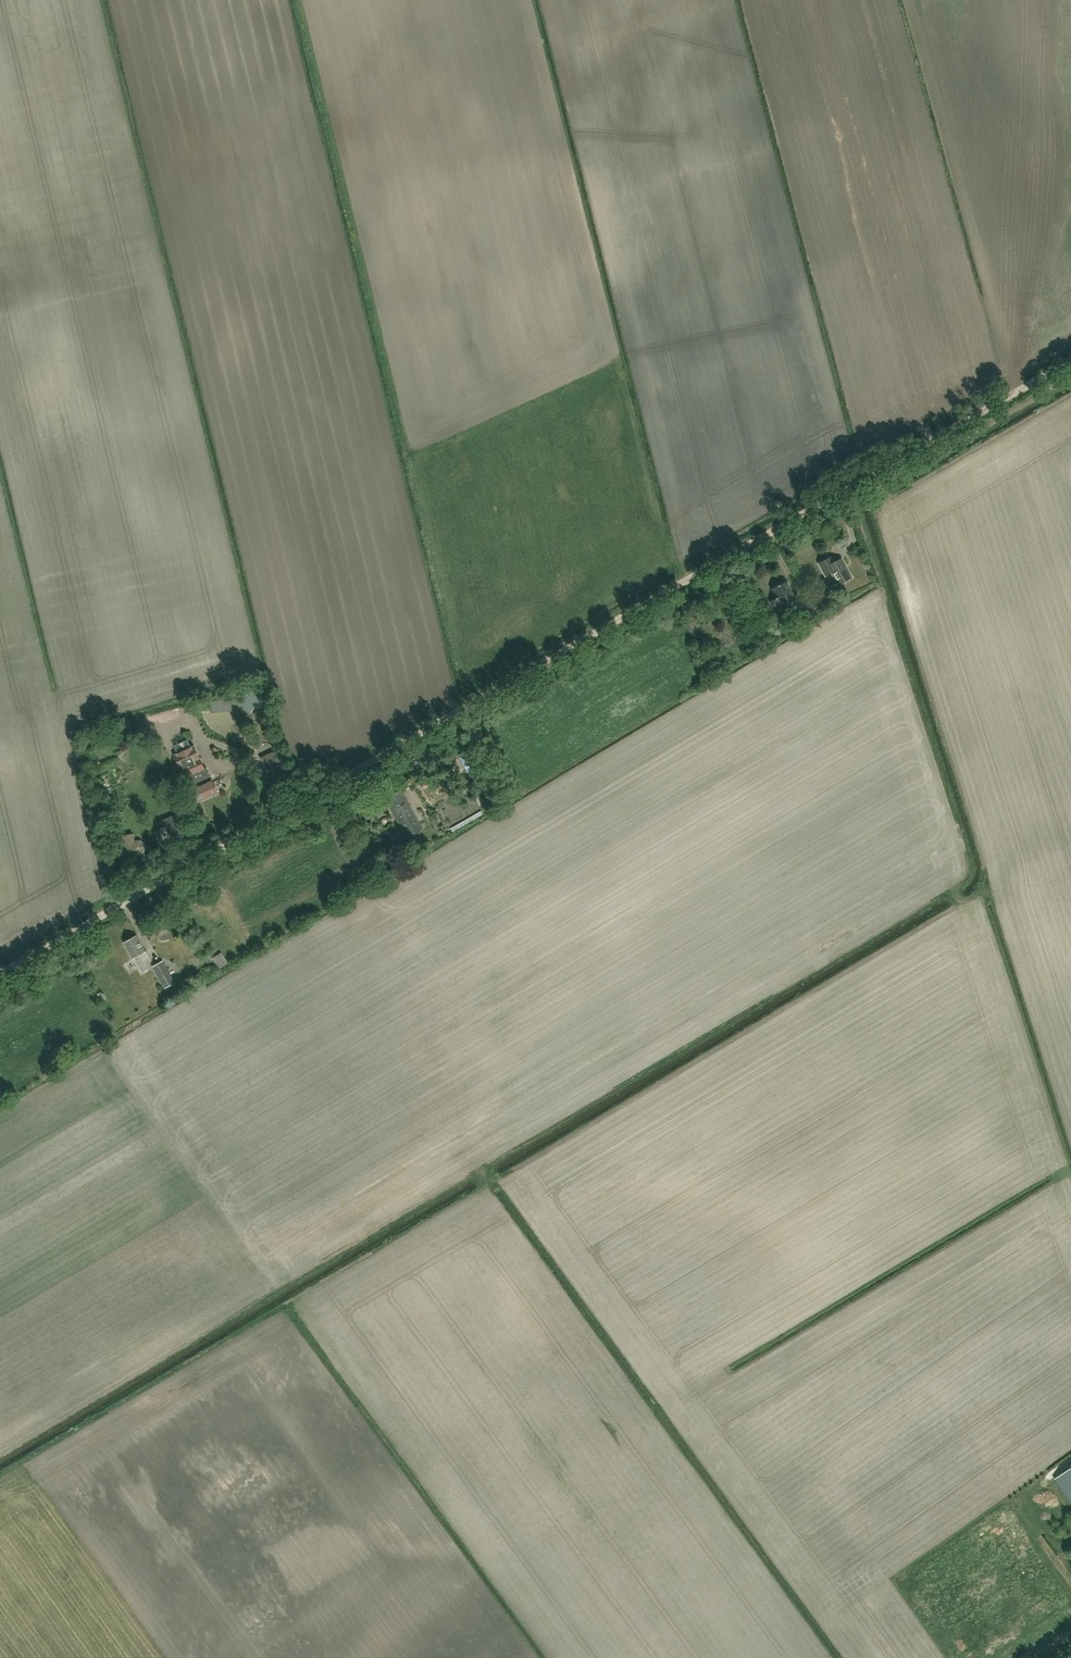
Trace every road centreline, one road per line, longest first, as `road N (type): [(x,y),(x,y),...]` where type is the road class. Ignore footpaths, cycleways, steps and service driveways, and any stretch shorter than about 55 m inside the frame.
road 1 (unclassified): [(0,974),(1070,361)]

